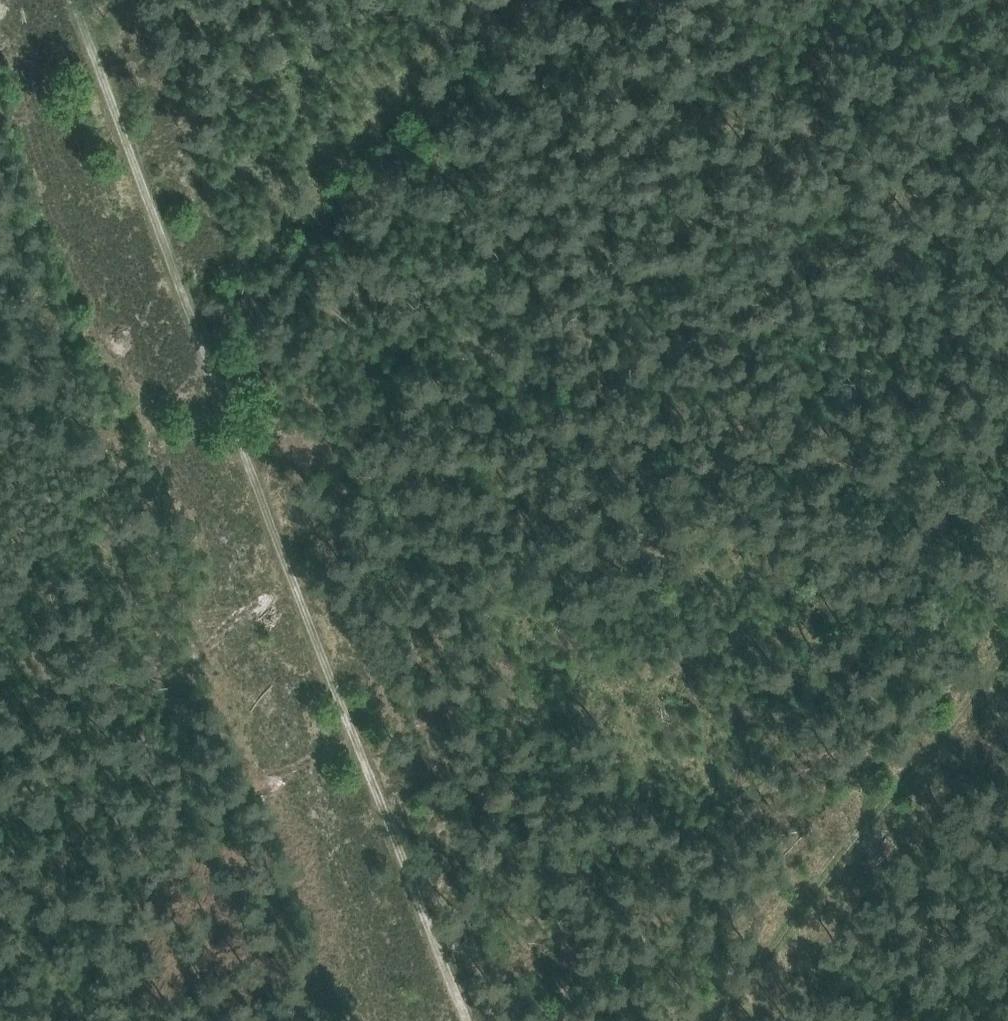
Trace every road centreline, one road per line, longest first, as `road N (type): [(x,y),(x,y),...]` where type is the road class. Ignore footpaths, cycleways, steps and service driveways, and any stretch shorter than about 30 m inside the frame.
road 1 (track): [(1005,662),(721,1020)]

